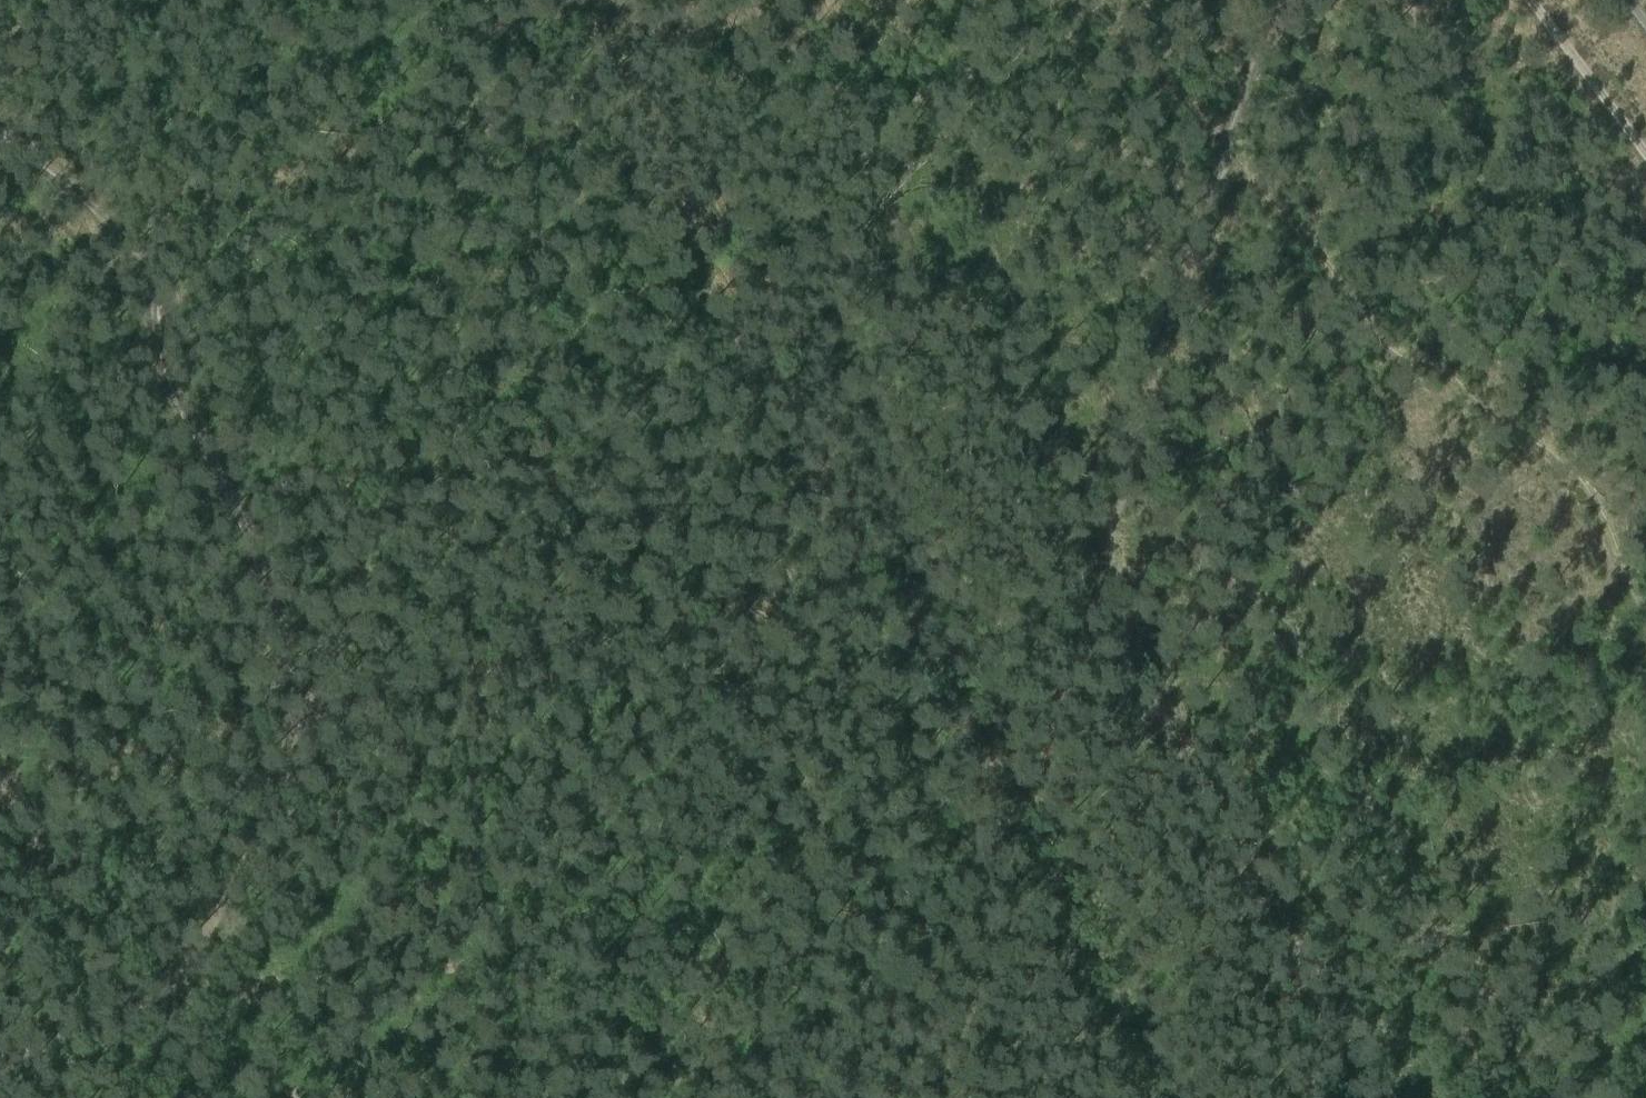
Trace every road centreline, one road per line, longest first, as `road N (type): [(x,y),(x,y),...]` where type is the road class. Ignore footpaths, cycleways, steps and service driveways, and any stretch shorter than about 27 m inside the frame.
road 1 (track): [(0,141),(60,181),(119,248),(168,416),(261,586),(282,685),(259,813),(184,967),(126,1013),(0,1049)]
road 2 (track): [(1530,0),(1645,154)]

